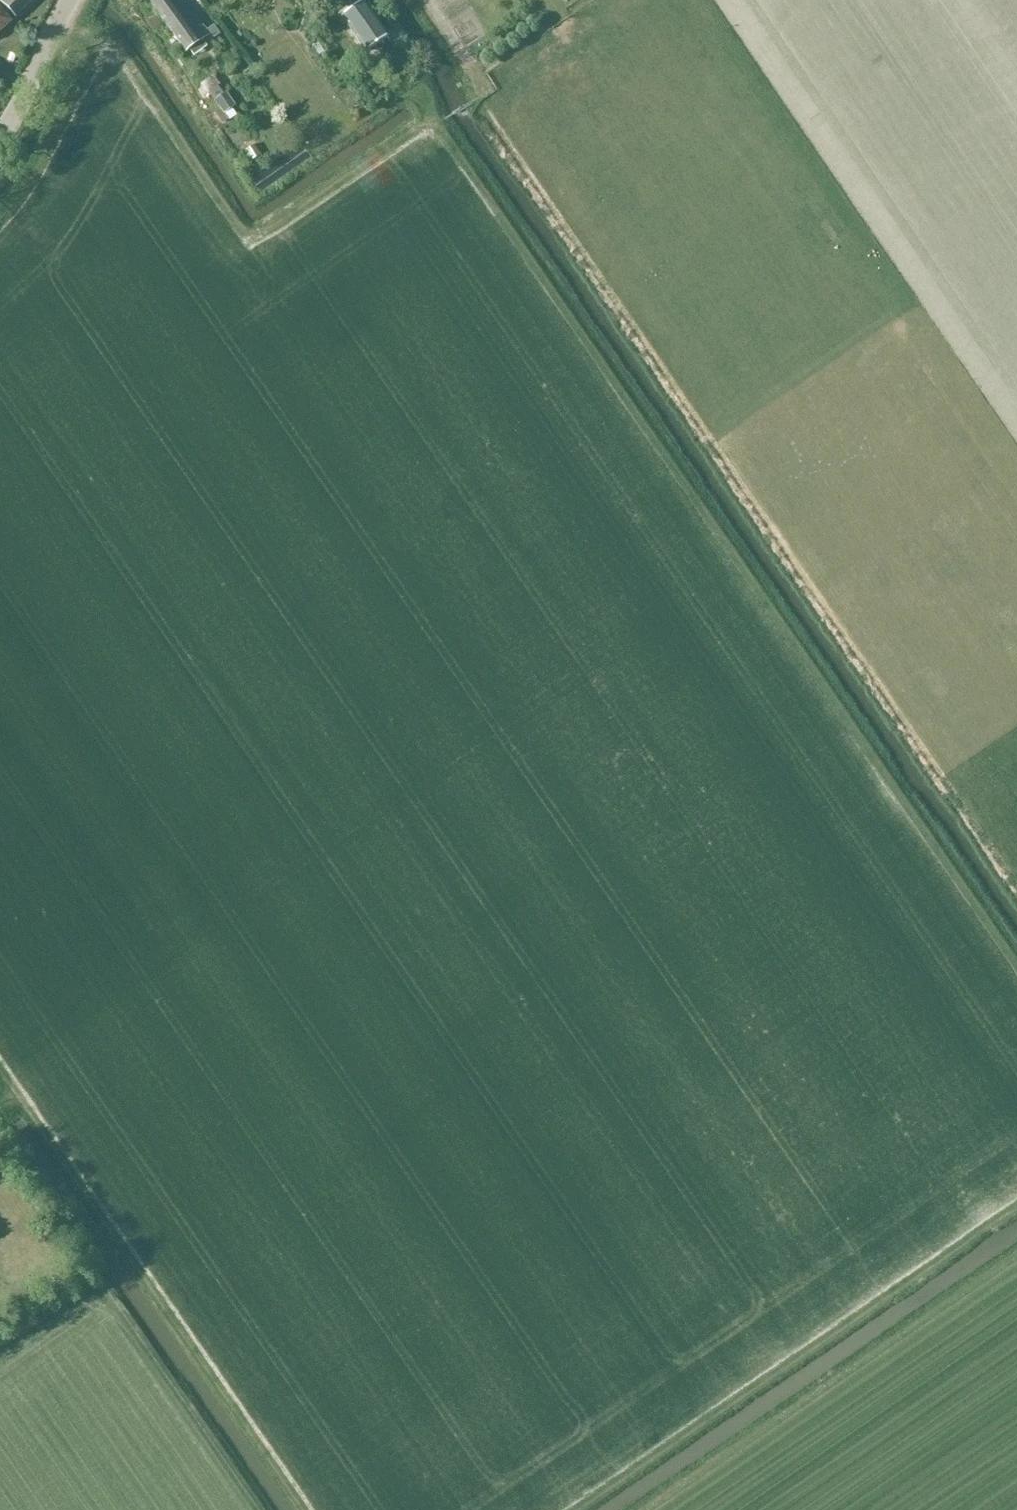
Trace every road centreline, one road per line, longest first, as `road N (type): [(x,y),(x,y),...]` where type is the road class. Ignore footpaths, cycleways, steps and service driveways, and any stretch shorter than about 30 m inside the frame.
road 1 (tertiary): [(0,139),(71,0)]

